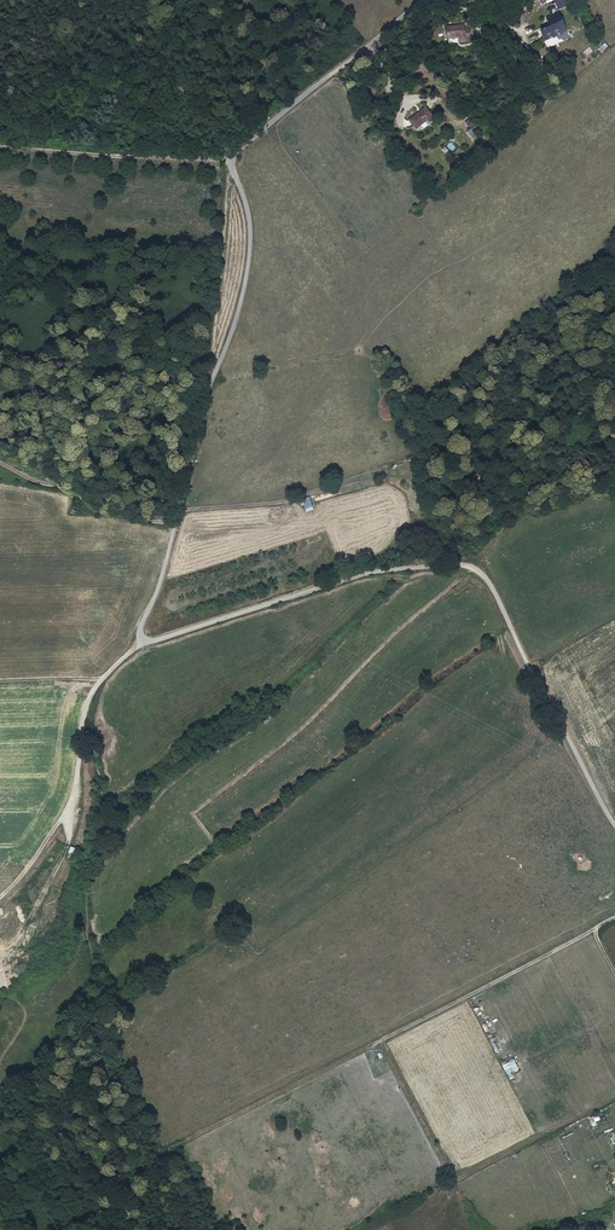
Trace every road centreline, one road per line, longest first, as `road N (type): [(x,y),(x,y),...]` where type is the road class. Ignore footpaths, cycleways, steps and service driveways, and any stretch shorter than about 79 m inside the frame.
road 1 (unclassified): [(614,826),(486,578),(468,567),(356,573),(144,643),(140,637),(247,264),(249,228),(229,162),(421,0)]
road 2 (track): [(614,916),(165,1153)]
road 3 (track): [(180,511),(287,501),(380,471)]
road 4 (track): [(0,894),(65,805),(82,727)]
road 5 (track): [(381,1039),(451,1179)]

